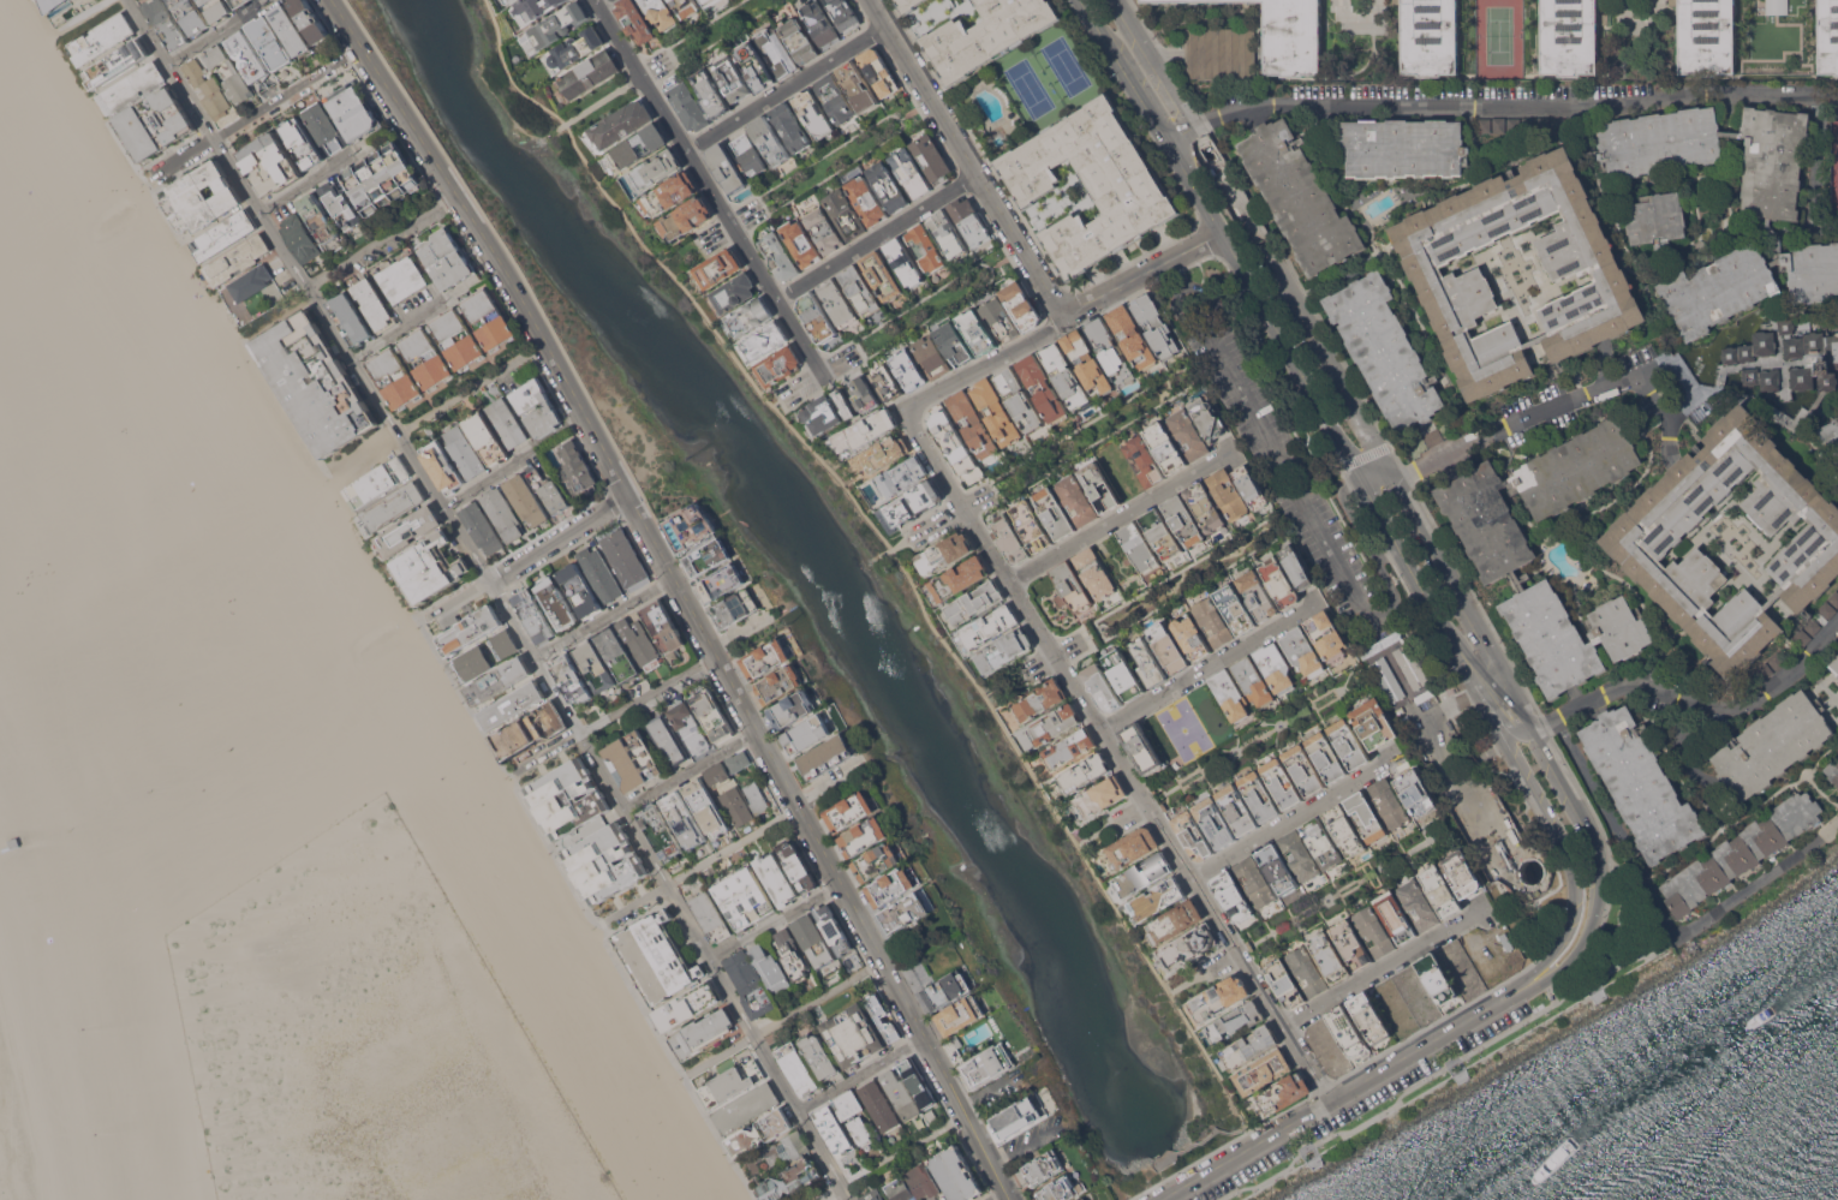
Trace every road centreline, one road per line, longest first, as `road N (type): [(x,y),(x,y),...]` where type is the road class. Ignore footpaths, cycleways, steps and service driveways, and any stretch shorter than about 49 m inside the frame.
road 1 (tertiary): [(1010,1199),(545,340),(330,0)]
road 2 (tertiary): [(1521,987),(1560,969),(1581,945),(1599,879),(1595,840),(1195,125),(1116,0)]
road 3 (tertiary): [(1082,0),(1372,489),(1575,861),(1575,924),(1521,987)]
road 4 (residential): [(1837,93),(1735,91),(1478,108),(1272,105),(1195,125)]
road 5 (residential): [(871,0),(1067,315),(1218,231)]
road 6 (residential): [(909,410),(1147,806)]
road 7 (residential): [(596,0),(829,384)]
road 8 (residential): [(1147,806),(1331,1100)]
road 9 (residential): [(1837,627),(1744,708),(1624,693),(1529,730)]
road 10 (residential): [(1672,357),(1372,489)]
road 11 (residential): [(688,153),(887,25)]
road 12 (residential): [(777,300),(975,174)]
road 13 (residential): [(429,616),(628,496)]
road 14 (residential): [(1567,732),(1678,935)]
road 15 (tertiary): [(1521,987),(1331,1100)]
road 16 (residential): [(515,765),(700,665)]
road 17 (residential): [(1067,315),(909,410)]
road 18 (residential): [(1678,935),(1825,838)]
road 19 (tertiary): [(1331,1100),(1190,1181)]
road 20 (residential): [(398,434),(531,350)]
road 21 (residential): [(310,291),(440,205)]

